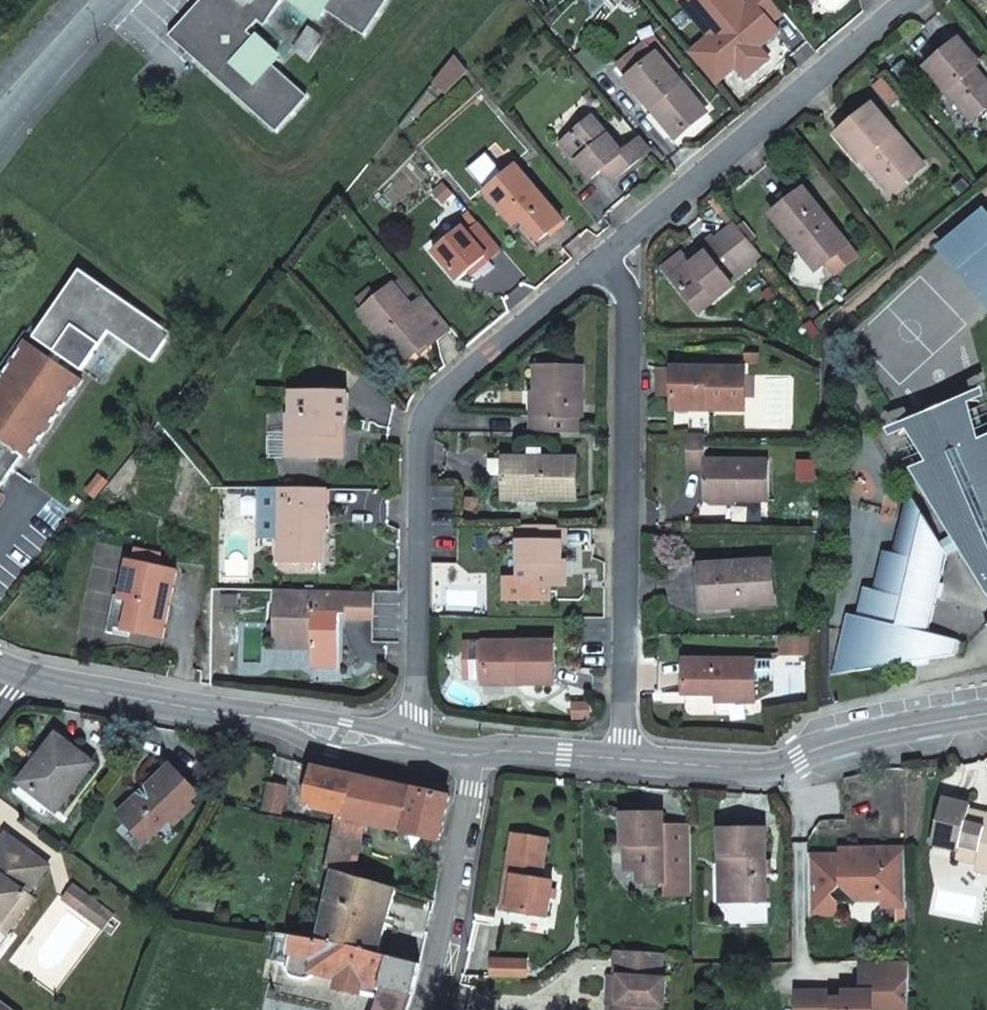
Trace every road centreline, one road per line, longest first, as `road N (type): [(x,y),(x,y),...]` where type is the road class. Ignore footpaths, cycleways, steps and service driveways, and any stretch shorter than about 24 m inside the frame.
road 1 (residential): [(624,759),(629,299),(600,261)]
road 2 (residential): [(600,261),(908,0)]
road 3 (unclassified): [(413,751),(26,678)]
road 4 (unclassified): [(986,713),(819,749),(775,770),(624,759)]
road 5 (residential): [(429,407),(420,448),(413,751)]
road 6 (residential): [(426,1009),(487,751)]
road 7 (residential): [(429,407),(600,261)]
road 8 (unclassified): [(117,0),(0,130)]
road 9 (unclassified): [(624,759),(487,751)]

